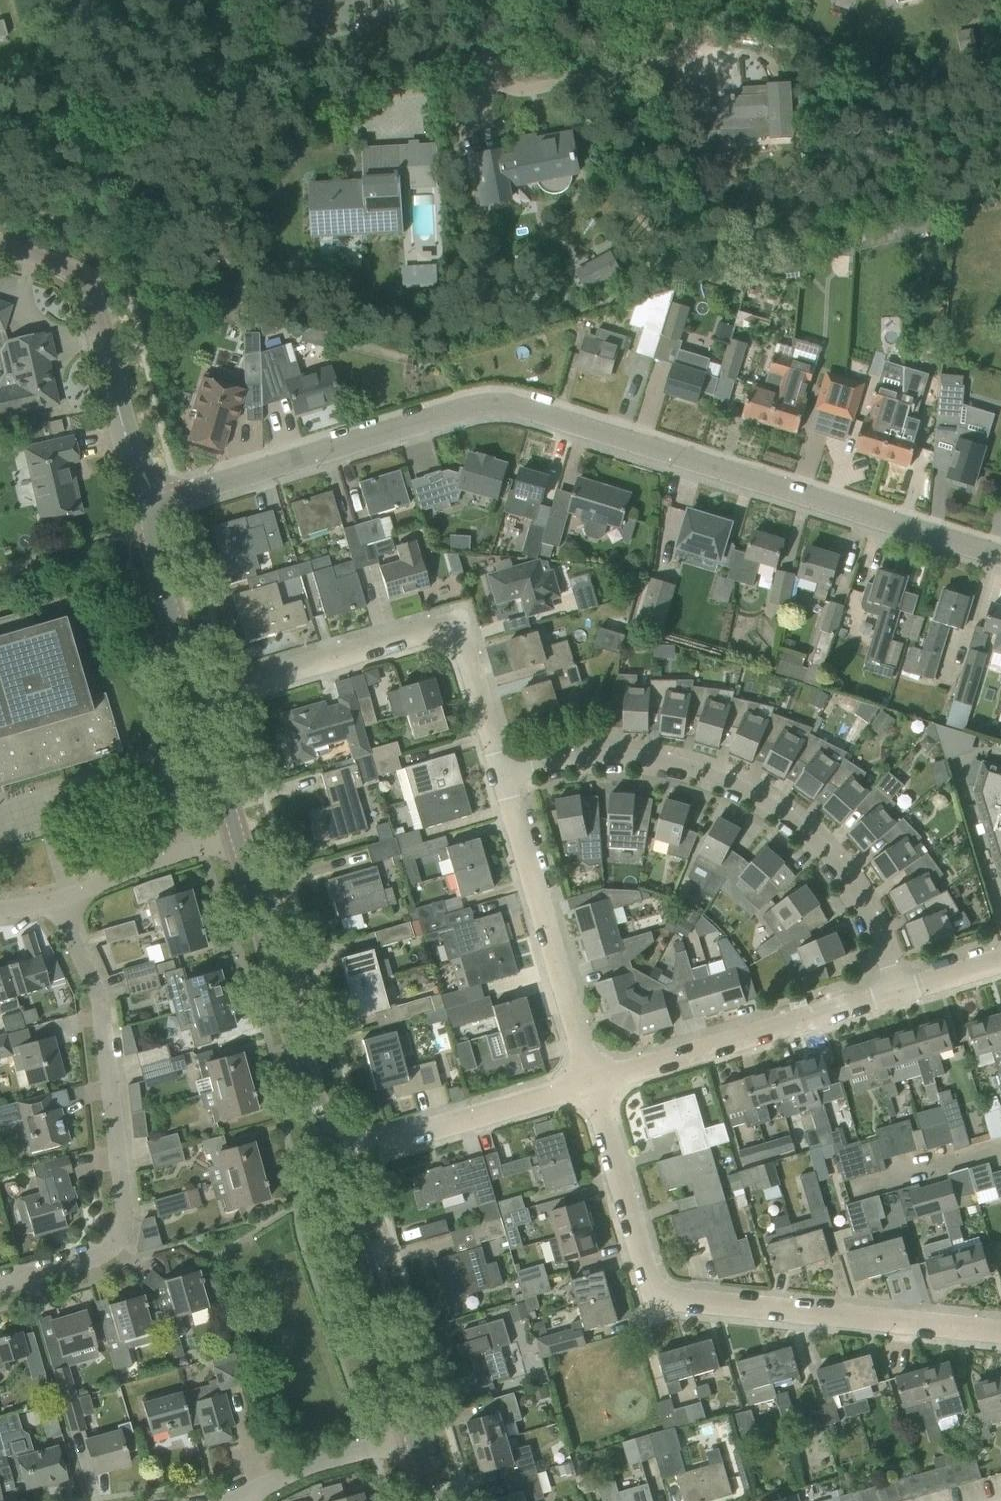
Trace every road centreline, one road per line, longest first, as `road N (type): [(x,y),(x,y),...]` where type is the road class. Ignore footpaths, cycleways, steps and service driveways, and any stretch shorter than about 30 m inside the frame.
road 1 (tertiary): [(1000,555),(497,401),(172,497)]
road 2 (residential): [(1000,1331),(660,1294),(594,1083)]
road 3 (residential): [(893,990),(880,943),(841,868),(758,795),(683,764),(638,756),(594,756),(503,776)]
road 4 (unclassified): [(0,119),(493,83)]
road 5 (residential): [(0,1286),(107,1255),(124,1210),(99,1001),(56,898)]
road 6 (residential): [(503,776),(466,651),(446,631),(433,628),(199,697)]
road 7 (tertiary): [(331,1159),(234,833)]
road 8 (residential): [(594,1083),(503,776)]
road 9 (residential): [(594,1083),(893,990)]
road 10 (tertiary): [(410,1437),(331,1159)]
road 11 (residential): [(331,1159),(594,1083)]
road 12 (unclassified): [(130,447),(88,286),(54,263),(0,247)]
road 13 (residential): [(493,83),(529,89),(673,60),(695,40),(687,0)]
road 14 (tertiary): [(199,697),(152,535),(159,508)]
road 15 (residential): [(56,898),(234,833)]
road 16 (residential): [(239,1500),(324,1461),(410,1437)]
road 17 (tertiary): [(234,833),(199,697)]

